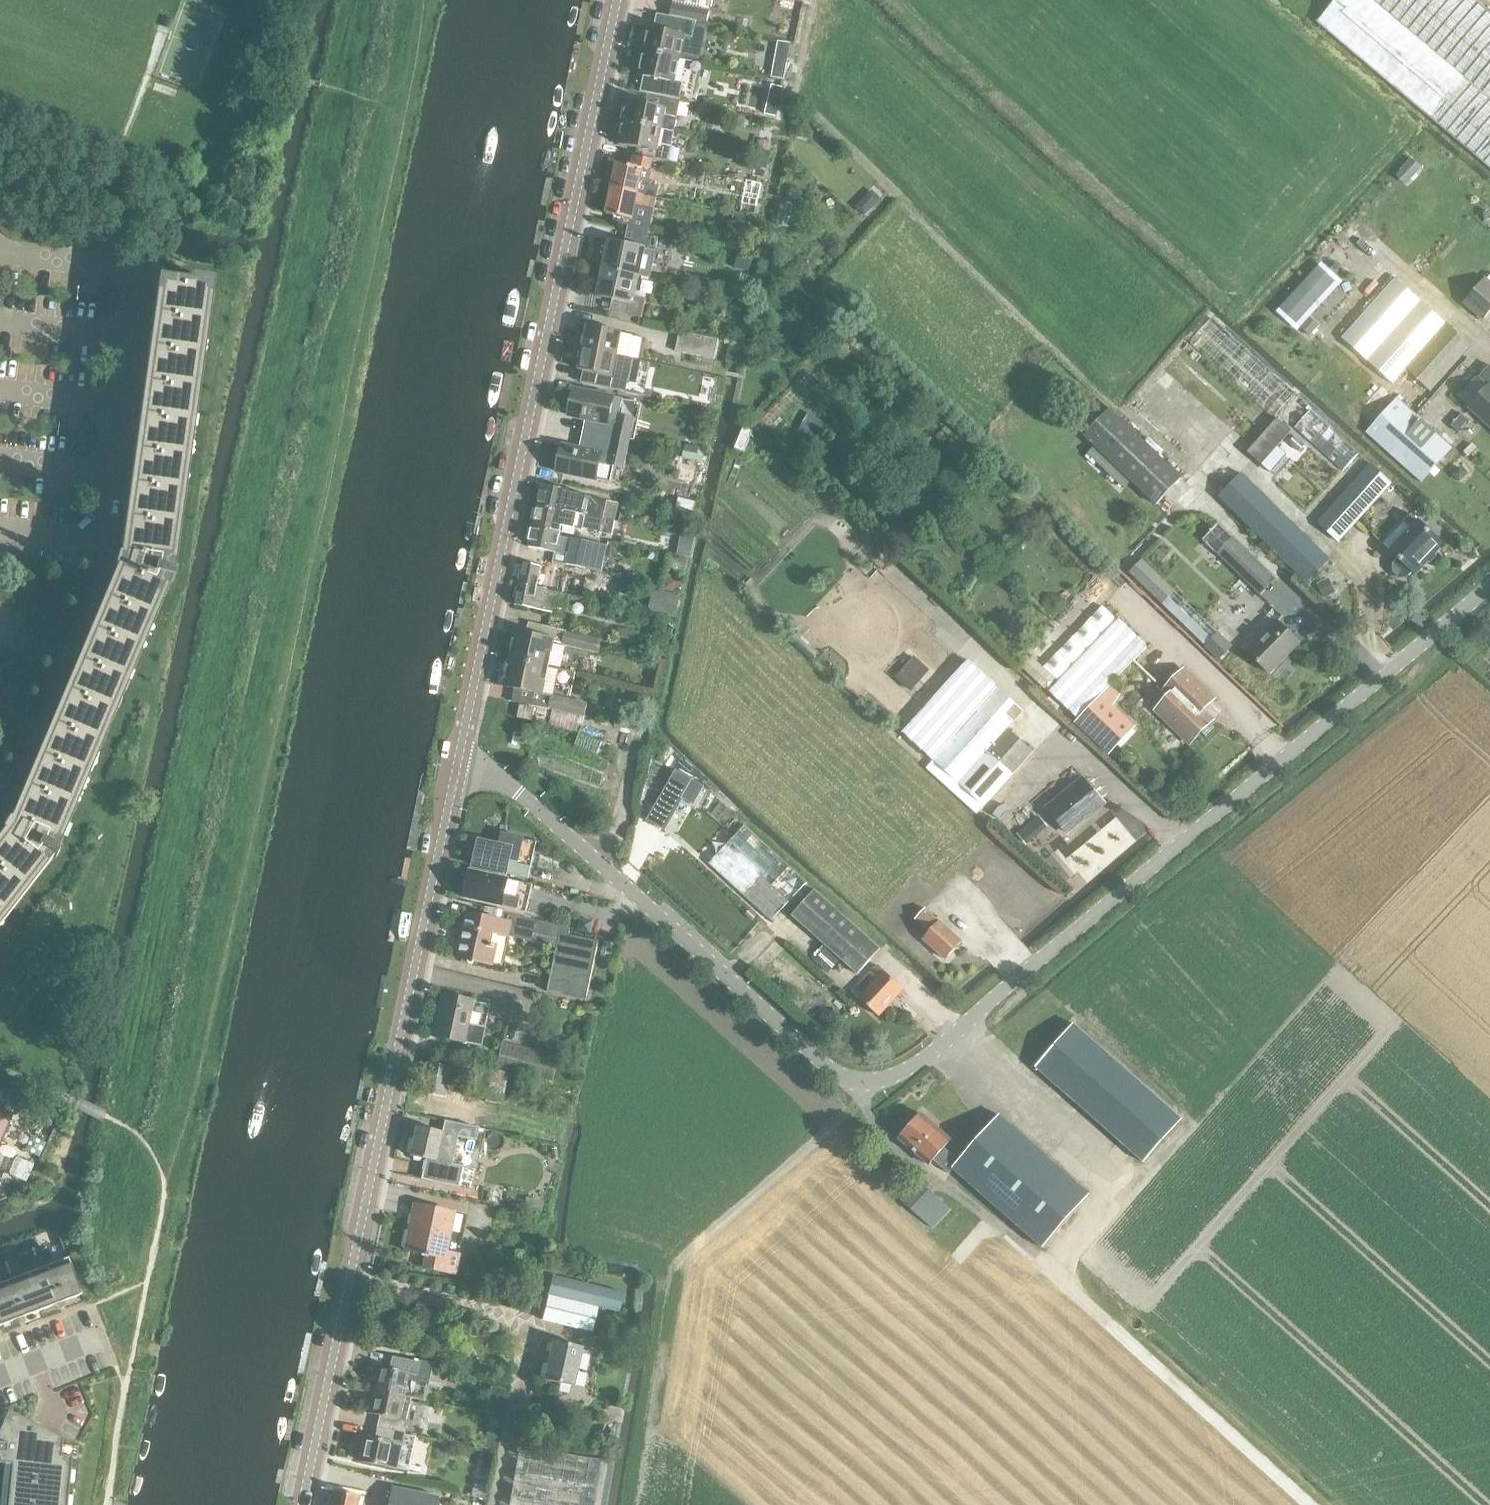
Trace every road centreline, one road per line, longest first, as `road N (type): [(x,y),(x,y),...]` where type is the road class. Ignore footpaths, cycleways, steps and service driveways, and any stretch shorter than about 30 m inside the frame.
road 1 (unclassified): [(1489,589),(931,1054),(874,1084),(830,1066),(533,802),(497,777),(458,764)]
road 2 (track): [(1385,676),(1211,509),(1196,481),(796,97),(815,0)]
road 3 (tertiary): [(458,764),(618,0)]
road 4 (tertiary): [(303,1504),(458,764)]
road 5 (track): [(642,1426),(670,1264),(874,1084)]
road 6 (track): [(1055,1270),(1310,1504)]
road 7 (track): [(74,263),(168,19)]

